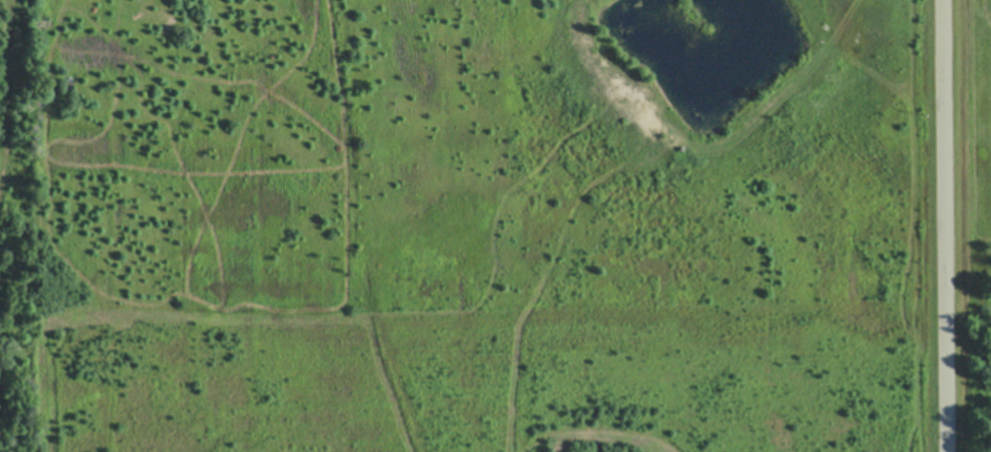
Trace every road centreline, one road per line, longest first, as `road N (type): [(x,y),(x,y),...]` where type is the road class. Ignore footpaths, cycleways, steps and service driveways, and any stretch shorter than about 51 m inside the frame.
road 1 (residential): [(949,451),(944,0)]

